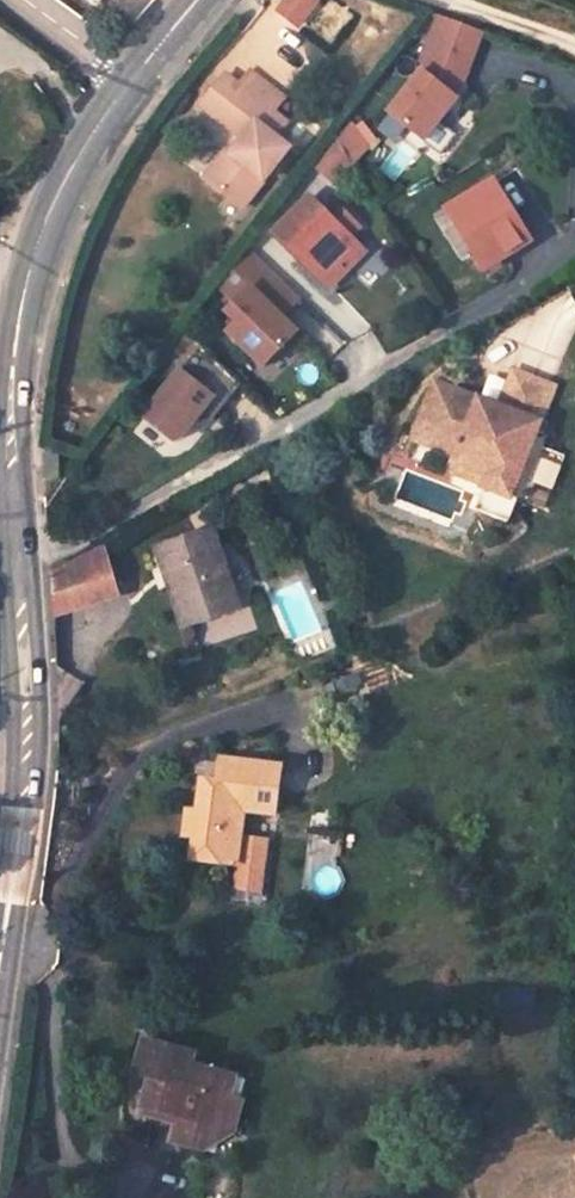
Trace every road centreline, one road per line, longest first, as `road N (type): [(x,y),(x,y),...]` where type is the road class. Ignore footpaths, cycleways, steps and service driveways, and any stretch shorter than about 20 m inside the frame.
road 1 (tertiary): [(11,489),(13,347),(54,209),(134,75)]
road 2 (tertiary): [(26,772),(11,489)]
road 3 (tertiary): [(0,963),(26,772)]
road 4 (track): [(574,50),(458,0)]

